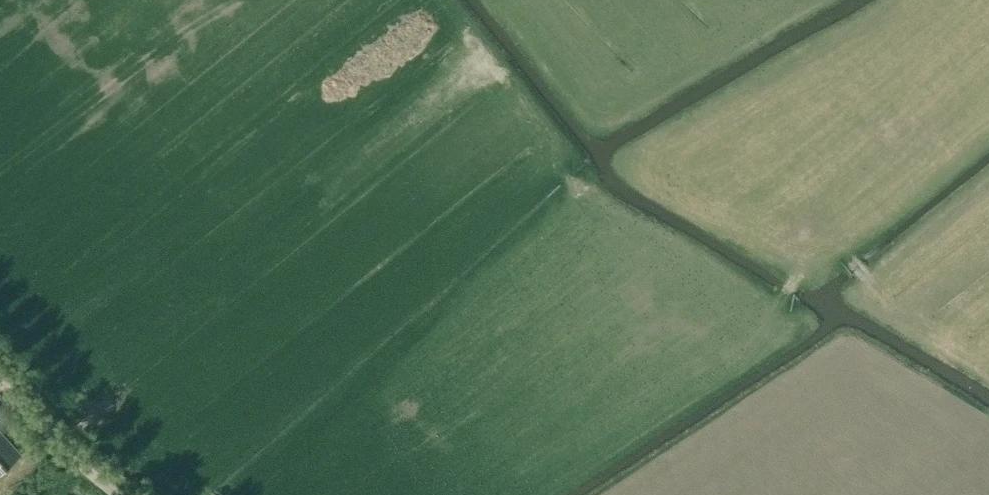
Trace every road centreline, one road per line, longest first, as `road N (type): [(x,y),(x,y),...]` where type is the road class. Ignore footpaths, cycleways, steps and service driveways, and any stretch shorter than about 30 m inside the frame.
road 1 (unclassified): [(119,494),(0,381)]

